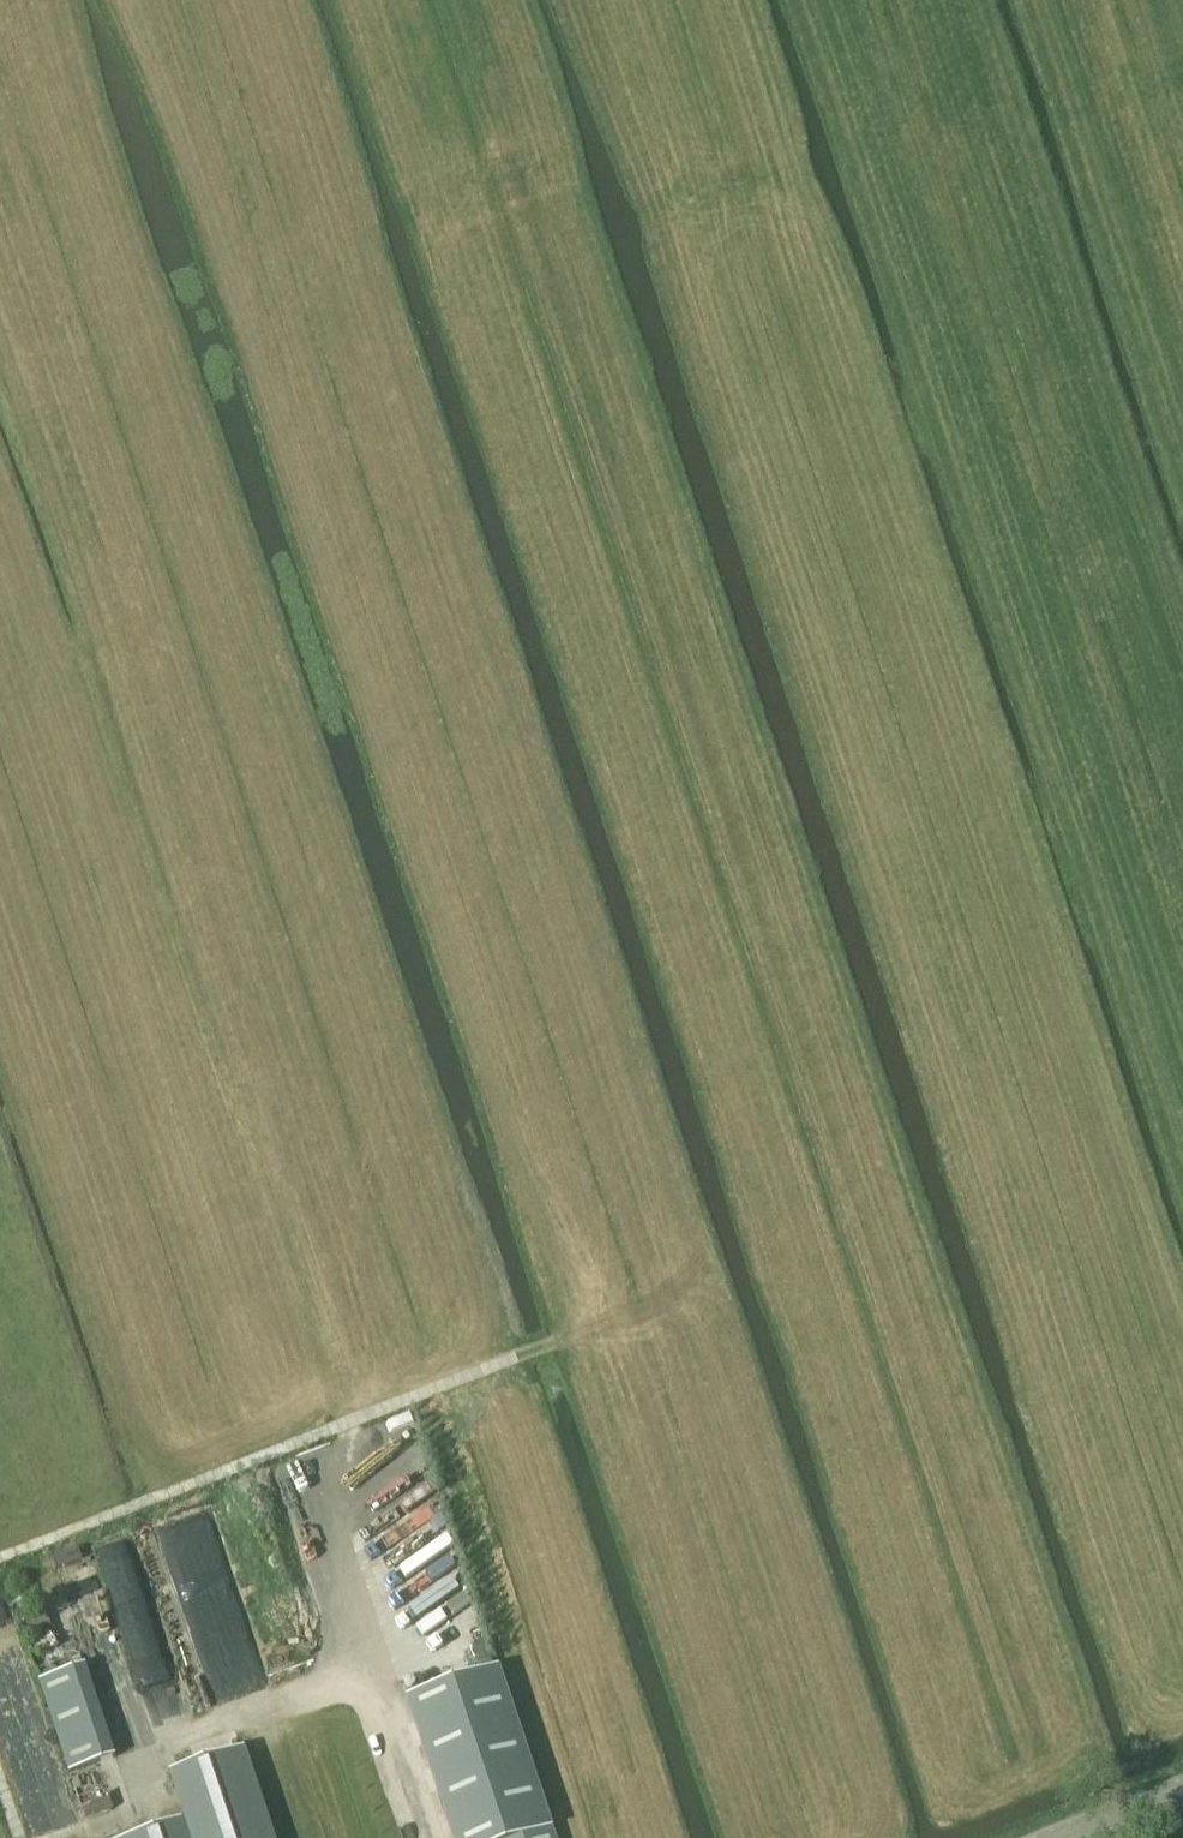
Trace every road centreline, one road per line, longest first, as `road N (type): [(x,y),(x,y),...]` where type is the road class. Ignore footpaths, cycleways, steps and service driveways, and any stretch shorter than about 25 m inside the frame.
road 1 (unclassified): [(1057,1837),(1182,1791)]

